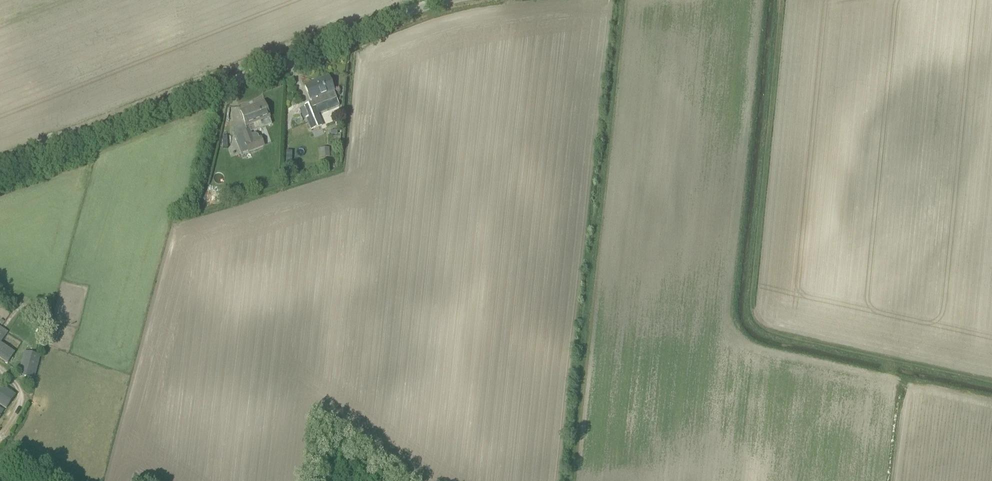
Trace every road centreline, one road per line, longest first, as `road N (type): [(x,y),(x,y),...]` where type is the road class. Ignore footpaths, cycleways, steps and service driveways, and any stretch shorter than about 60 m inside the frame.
road 1 (unclassified): [(0,174),(445,0)]

